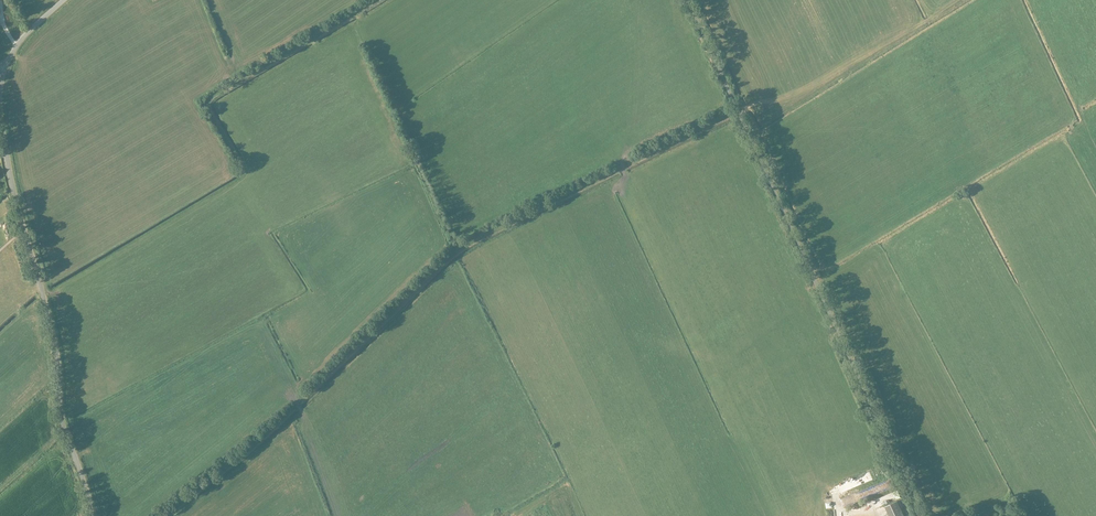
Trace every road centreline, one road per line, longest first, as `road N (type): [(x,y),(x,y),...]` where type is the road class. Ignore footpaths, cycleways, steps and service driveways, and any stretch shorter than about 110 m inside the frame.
road 1 (track): [(738,112),(457,252),(254,445),(164,515)]
road 2 (unclassified): [(921,515),(688,0)]
road 3 (tertiary): [(93,515),(61,423),(53,335),(0,115)]
road 4 (track): [(236,171),(239,161),(208,101),(378,0)]

